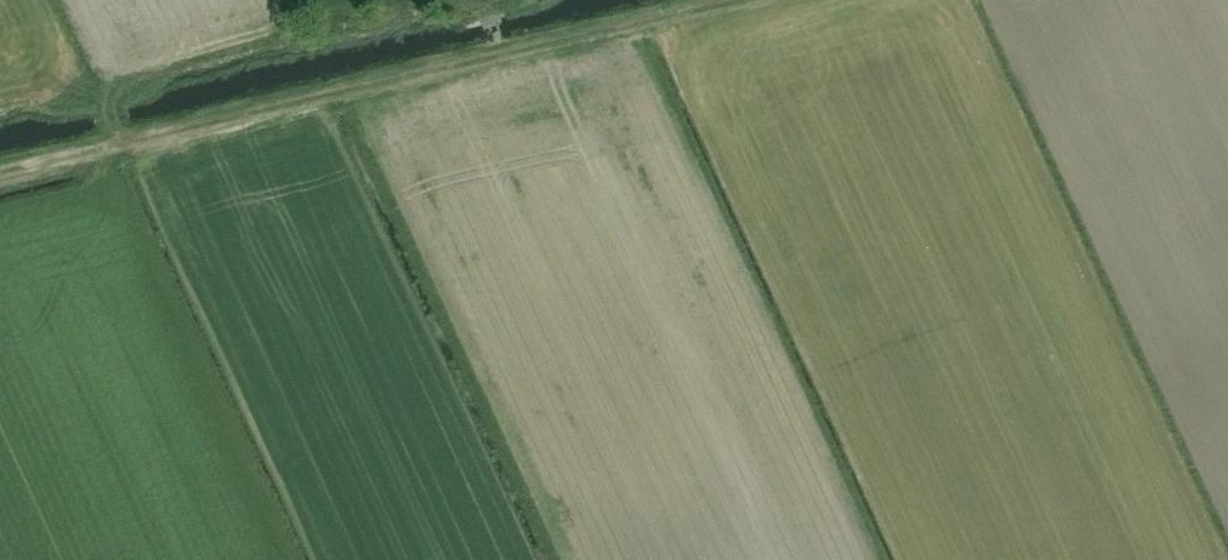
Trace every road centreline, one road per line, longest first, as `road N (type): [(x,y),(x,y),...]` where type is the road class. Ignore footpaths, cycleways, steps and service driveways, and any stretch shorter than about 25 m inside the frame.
road 1 (track): [(0,178),(735,0)]

